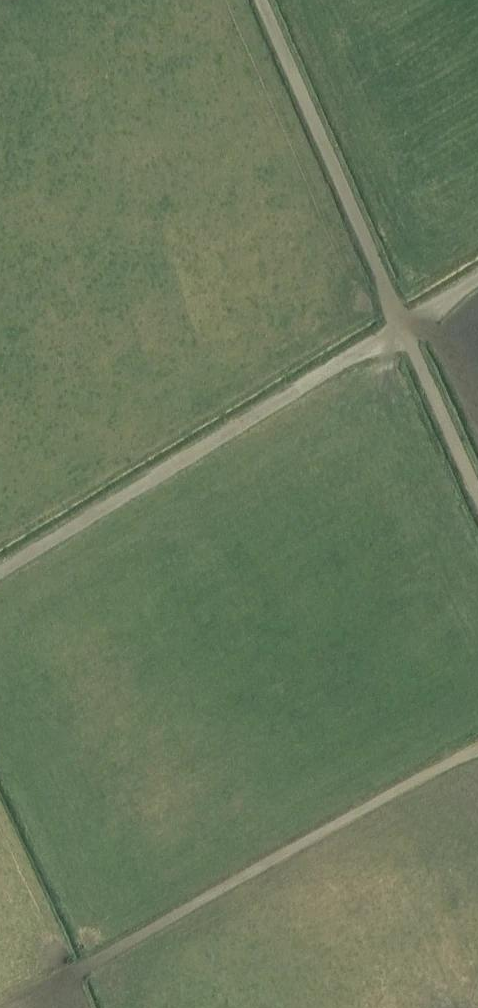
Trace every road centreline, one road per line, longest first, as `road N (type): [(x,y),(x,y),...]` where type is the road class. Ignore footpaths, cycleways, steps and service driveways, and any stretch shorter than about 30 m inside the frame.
road 1 (track): [(0,572),(477,276)]
road 2 (track): [(264,0),(477,496)]
road 3 (track): [(79,973),(477,753)]

